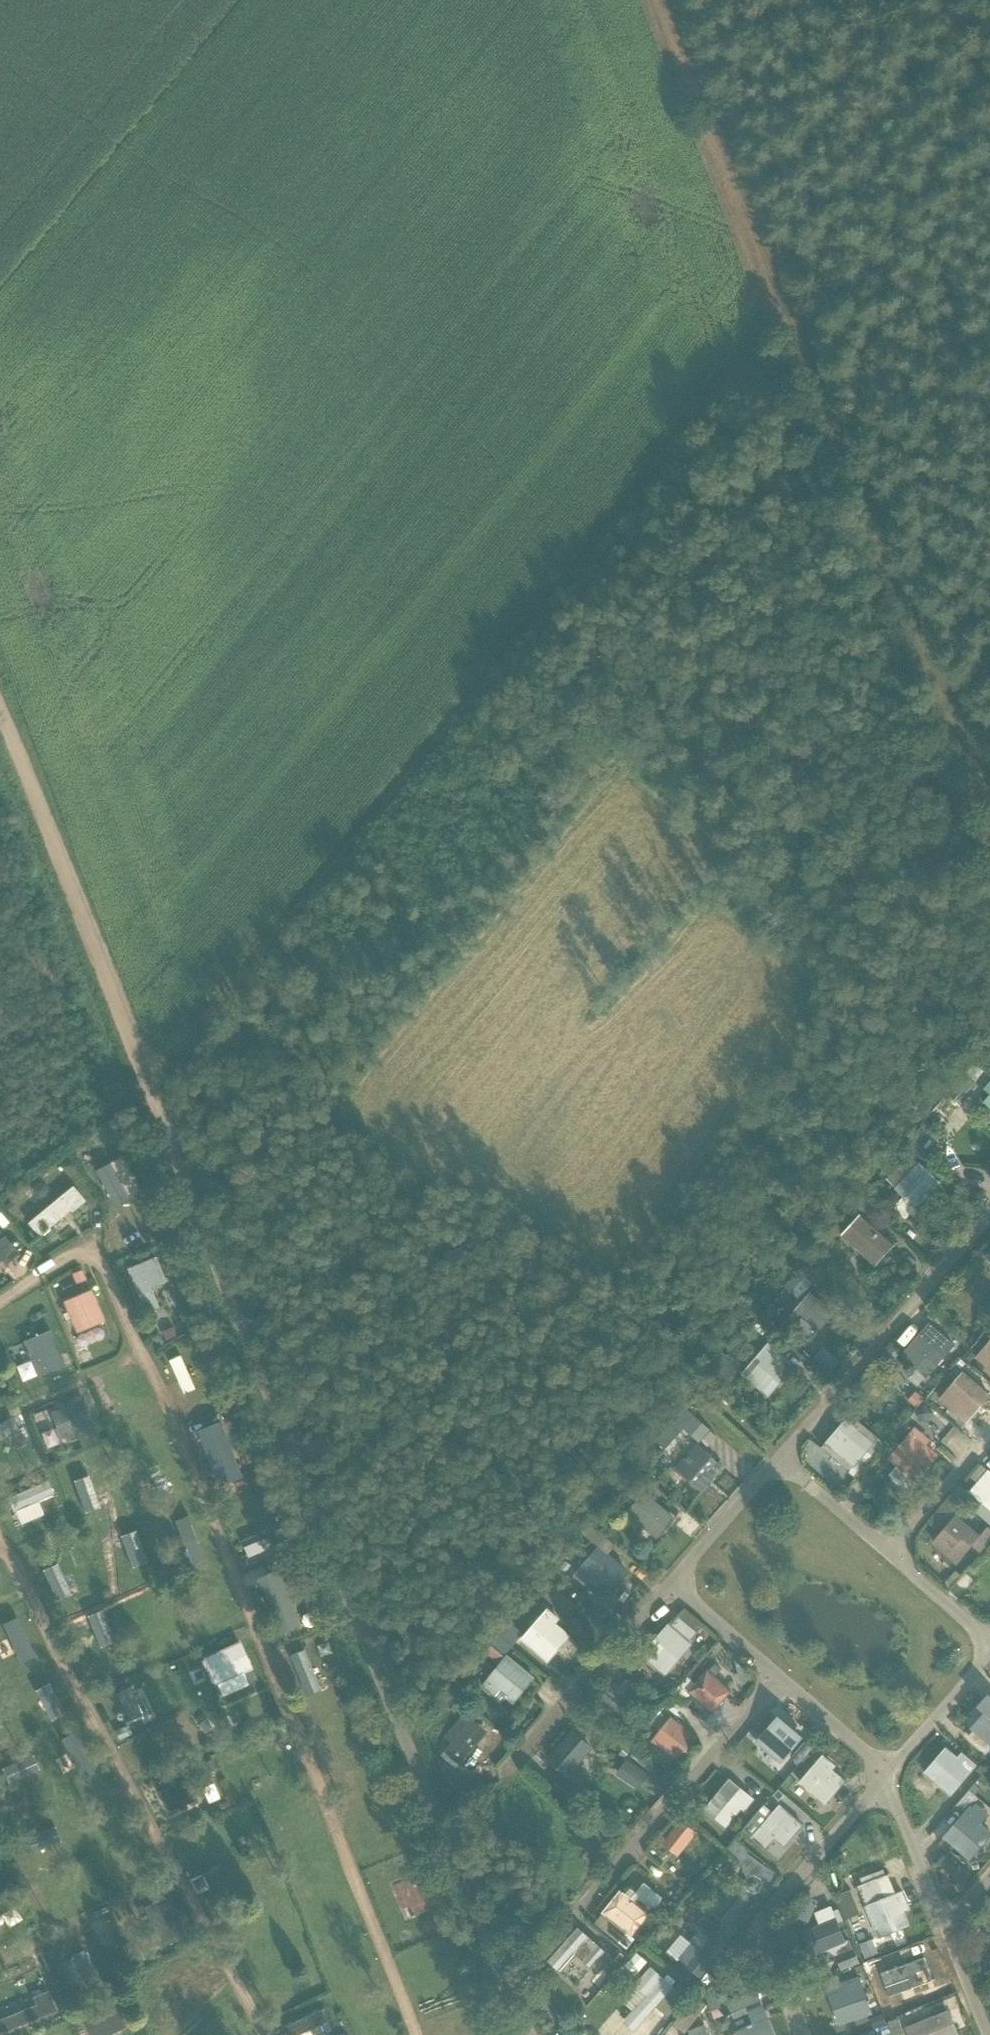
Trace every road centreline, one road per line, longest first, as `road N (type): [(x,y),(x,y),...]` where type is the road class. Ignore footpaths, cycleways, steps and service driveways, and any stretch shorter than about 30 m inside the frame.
road 1 (unclassified): [(139,1079),(524,2034)]
road 2 (track): [(989,807),(672,0)]
road 3 (track): [(0,736),(139,1079)]

